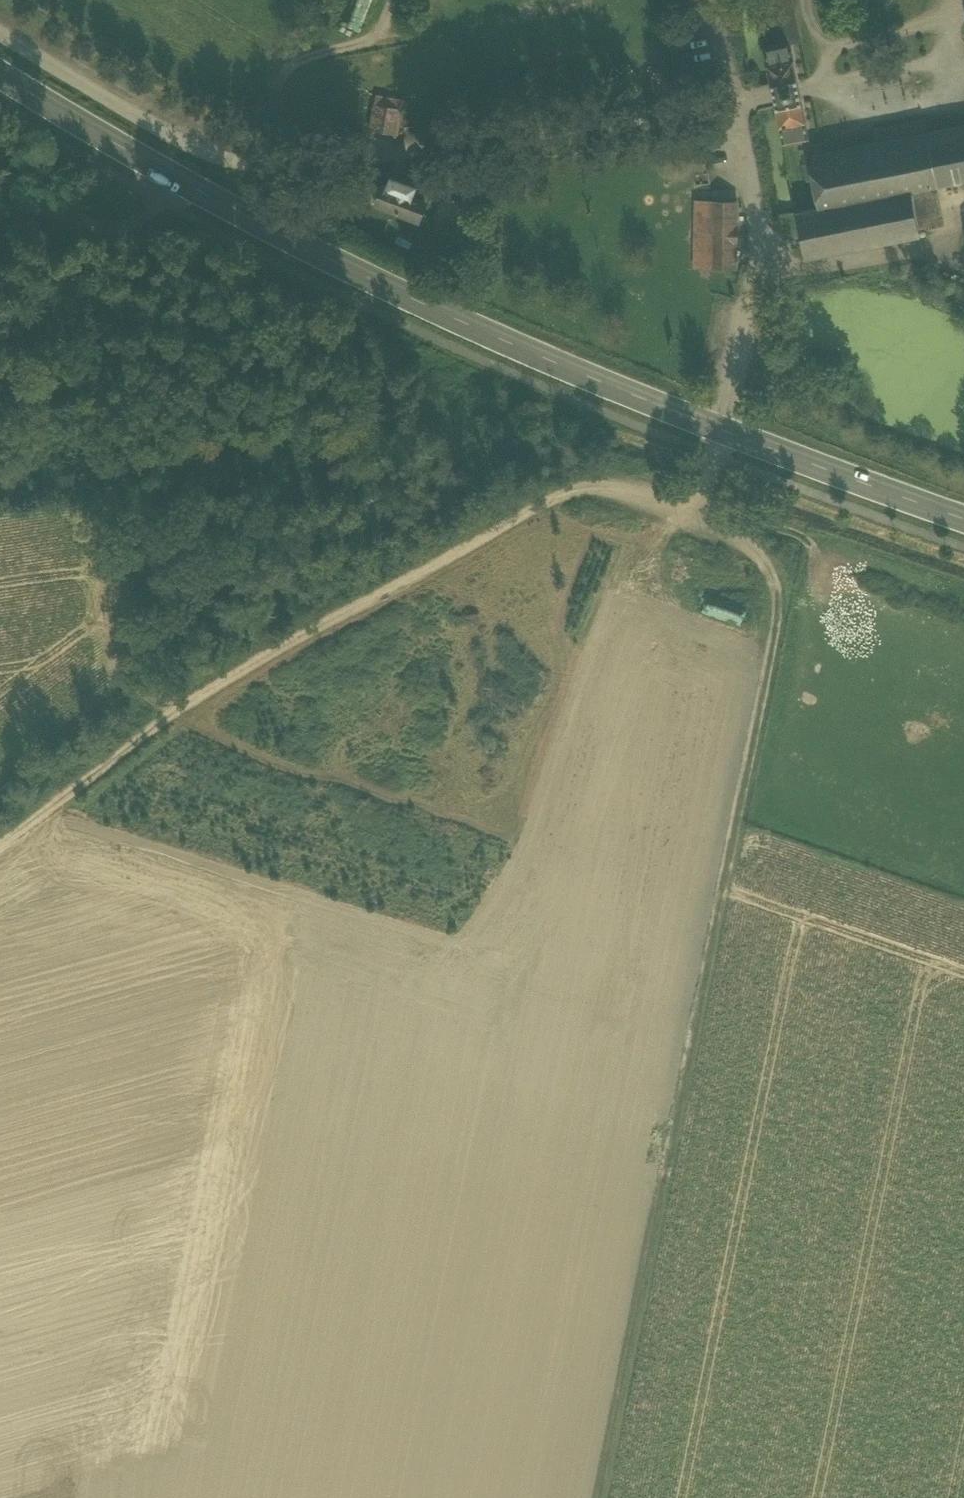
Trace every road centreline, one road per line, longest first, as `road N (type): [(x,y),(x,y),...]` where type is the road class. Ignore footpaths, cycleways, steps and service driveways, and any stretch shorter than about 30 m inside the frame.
road 1 (tertiary): [(963,519),(725,432),(429,306),(277,232),(0,74)]
road 2 (track): [(696,507),(746,528),(775,573),(774,613),(599,1497)]
road 3 (track): [(719,455),(696,507),(610,482),(573,487),(163,714),(0,826)]
road 4 (track): [(233,161),(258,134),(282,69),(308,49),(564,0)]
road 5 (track): [(172,175),(141,220),(0,226)]

